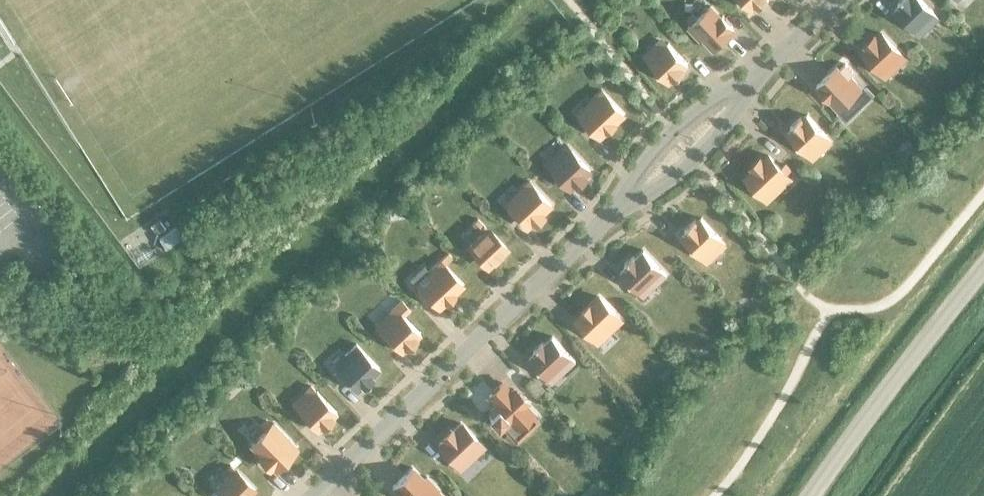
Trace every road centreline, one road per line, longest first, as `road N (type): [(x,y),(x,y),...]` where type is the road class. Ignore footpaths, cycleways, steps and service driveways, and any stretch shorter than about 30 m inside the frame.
road 1 (unclassified): [(812,495),(983,268)]

